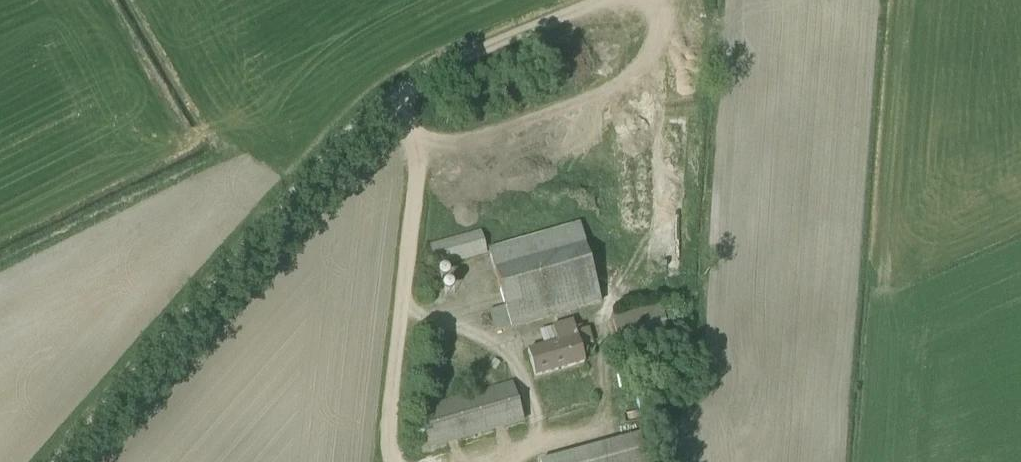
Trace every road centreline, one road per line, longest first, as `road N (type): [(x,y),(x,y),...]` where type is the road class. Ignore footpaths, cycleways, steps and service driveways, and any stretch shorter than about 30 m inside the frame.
road 1 (track): [(57,461),(353,132),(395,97)]
road 2 (track): [(395,97),(416,154),(390,461)]
road 3 (track): [(395,97),(426,72),(601,0)]
road 4 (track): [(494,461),(626,421)]

